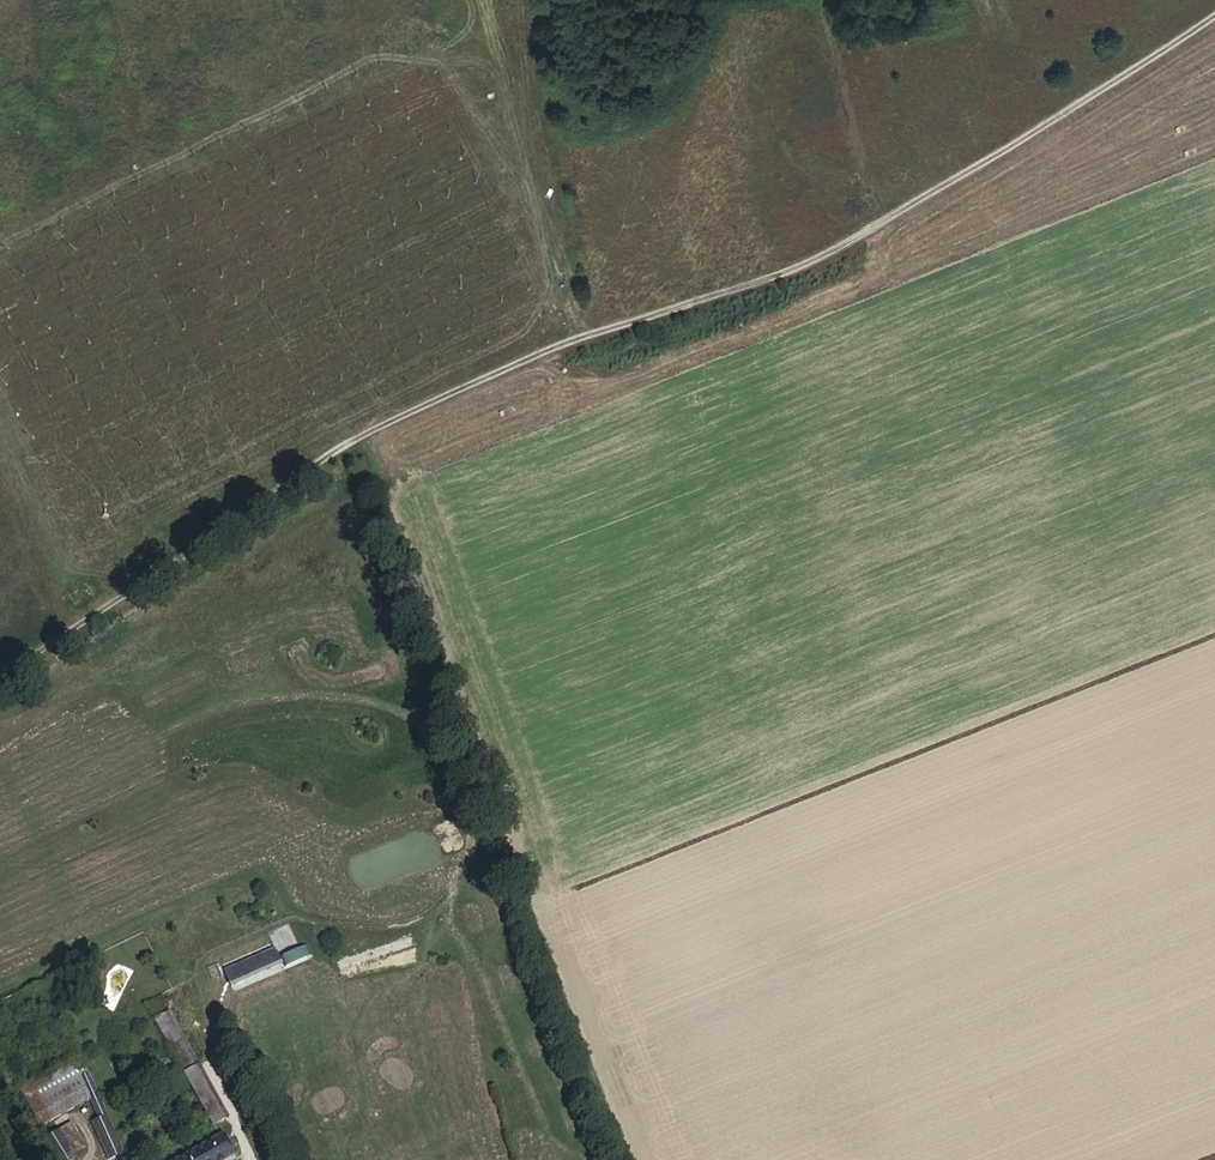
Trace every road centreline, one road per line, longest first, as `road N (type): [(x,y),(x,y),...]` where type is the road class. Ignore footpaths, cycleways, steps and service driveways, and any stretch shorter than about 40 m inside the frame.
road 1 (track): [(0,678),(297,473),(436,398),(817,256),(1214,15)]

